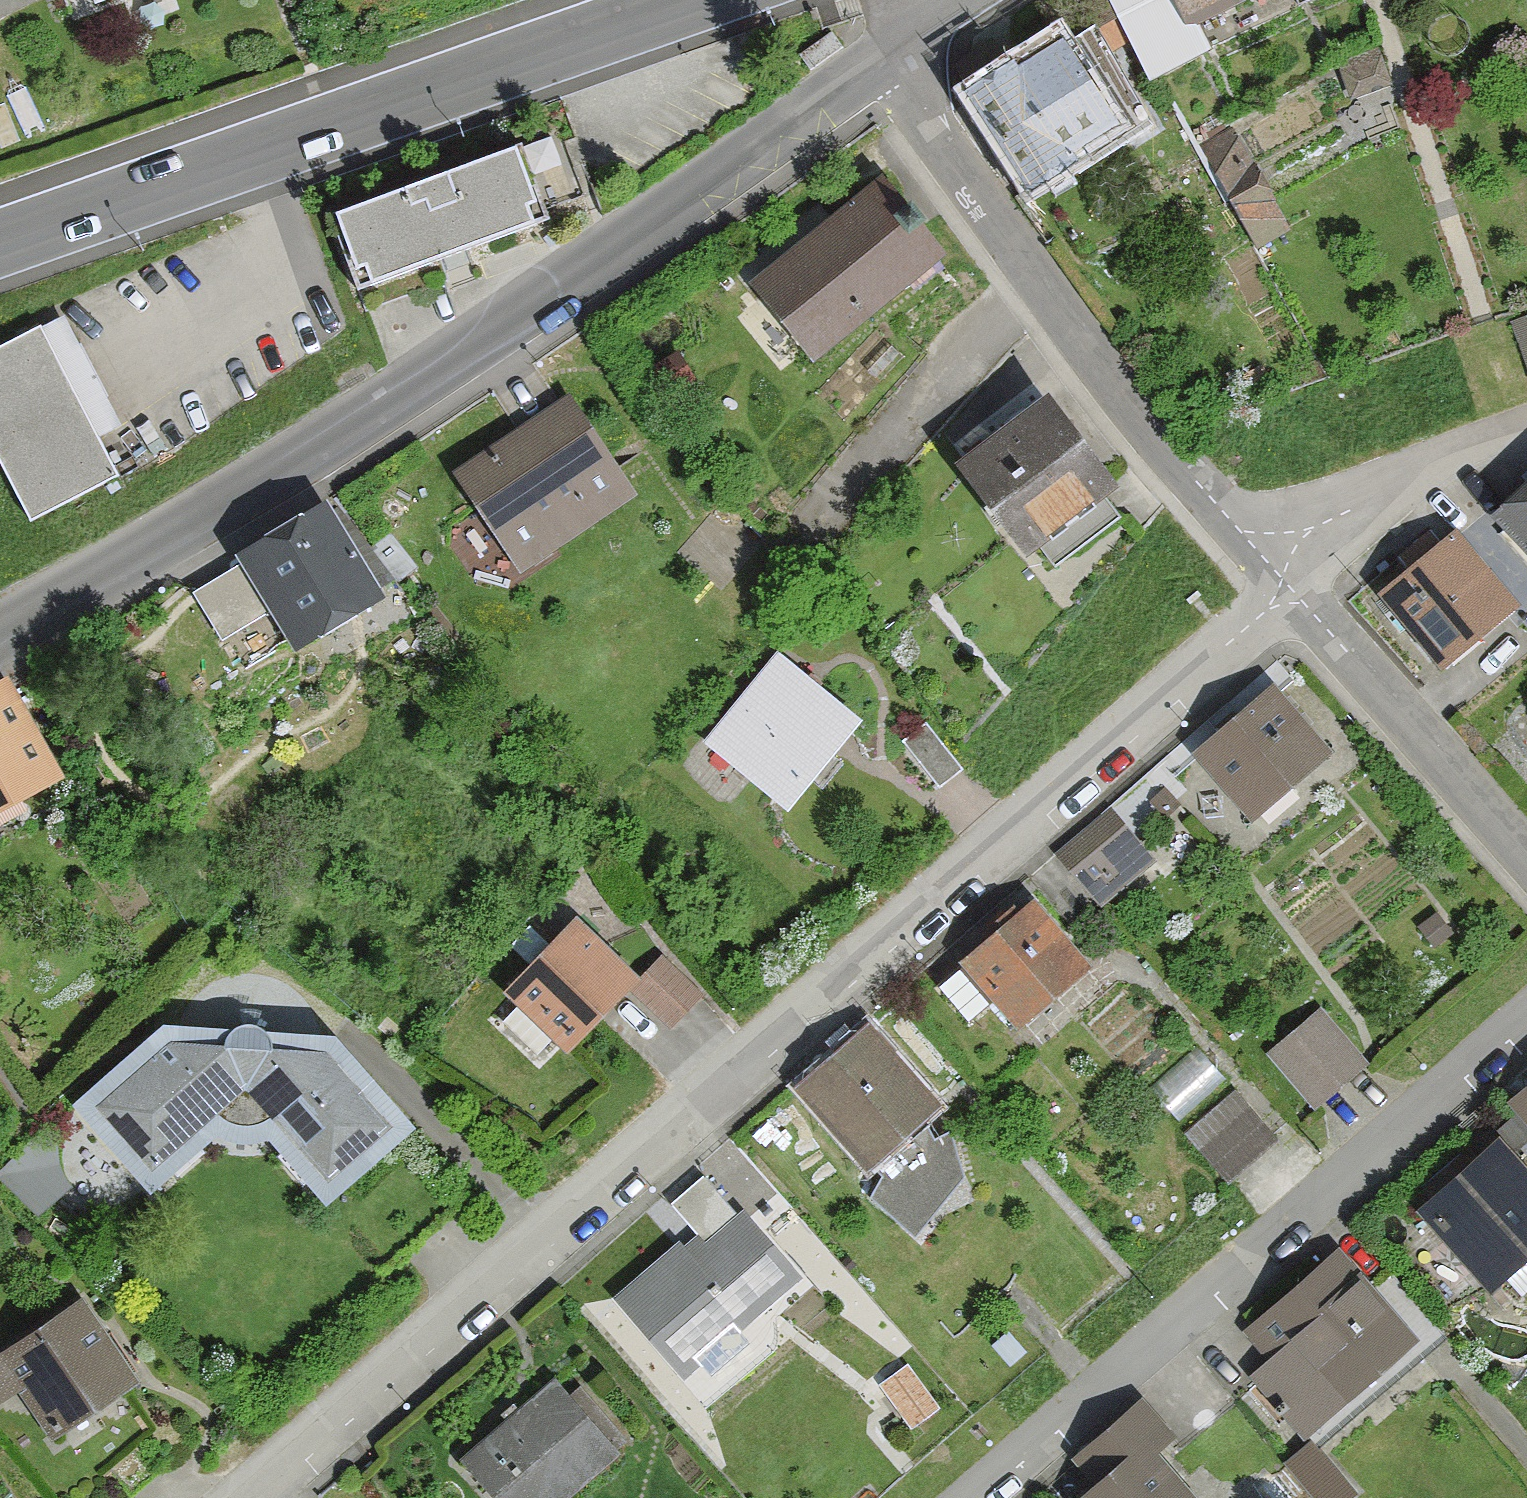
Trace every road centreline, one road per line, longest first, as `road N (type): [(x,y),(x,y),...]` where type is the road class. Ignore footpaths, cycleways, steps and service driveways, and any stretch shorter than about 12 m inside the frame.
road 1 (residential): [(247,1497),(1285,591)]
road 2 (residential): [(0,637),(395,409),(876,69)]
road 3 (residential): [(1526,1015),(976,1497)]
road 4 (secondary): [(691,0),(0,238)]
road 5 (residential): [(1285,591),(876,69)]
road 6 (residential): [(1526,861),(1285,591)]

